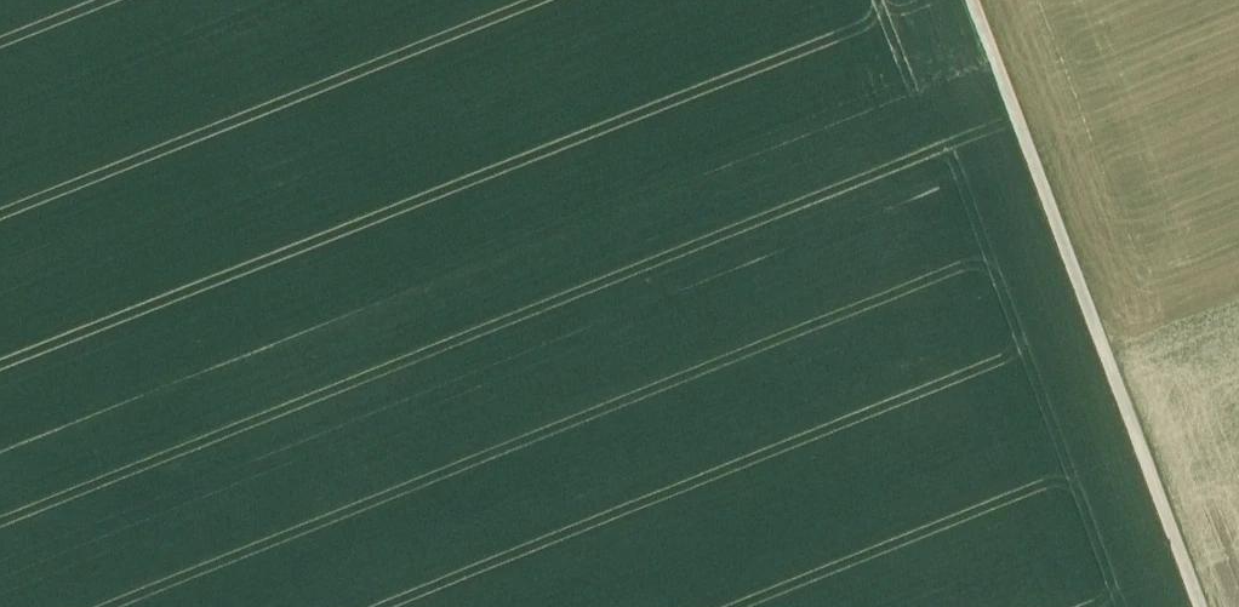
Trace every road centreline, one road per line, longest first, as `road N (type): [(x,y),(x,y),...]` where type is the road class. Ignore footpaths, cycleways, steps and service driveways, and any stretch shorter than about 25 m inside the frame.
road 1 (track): [(970,0),(1200,606)]

